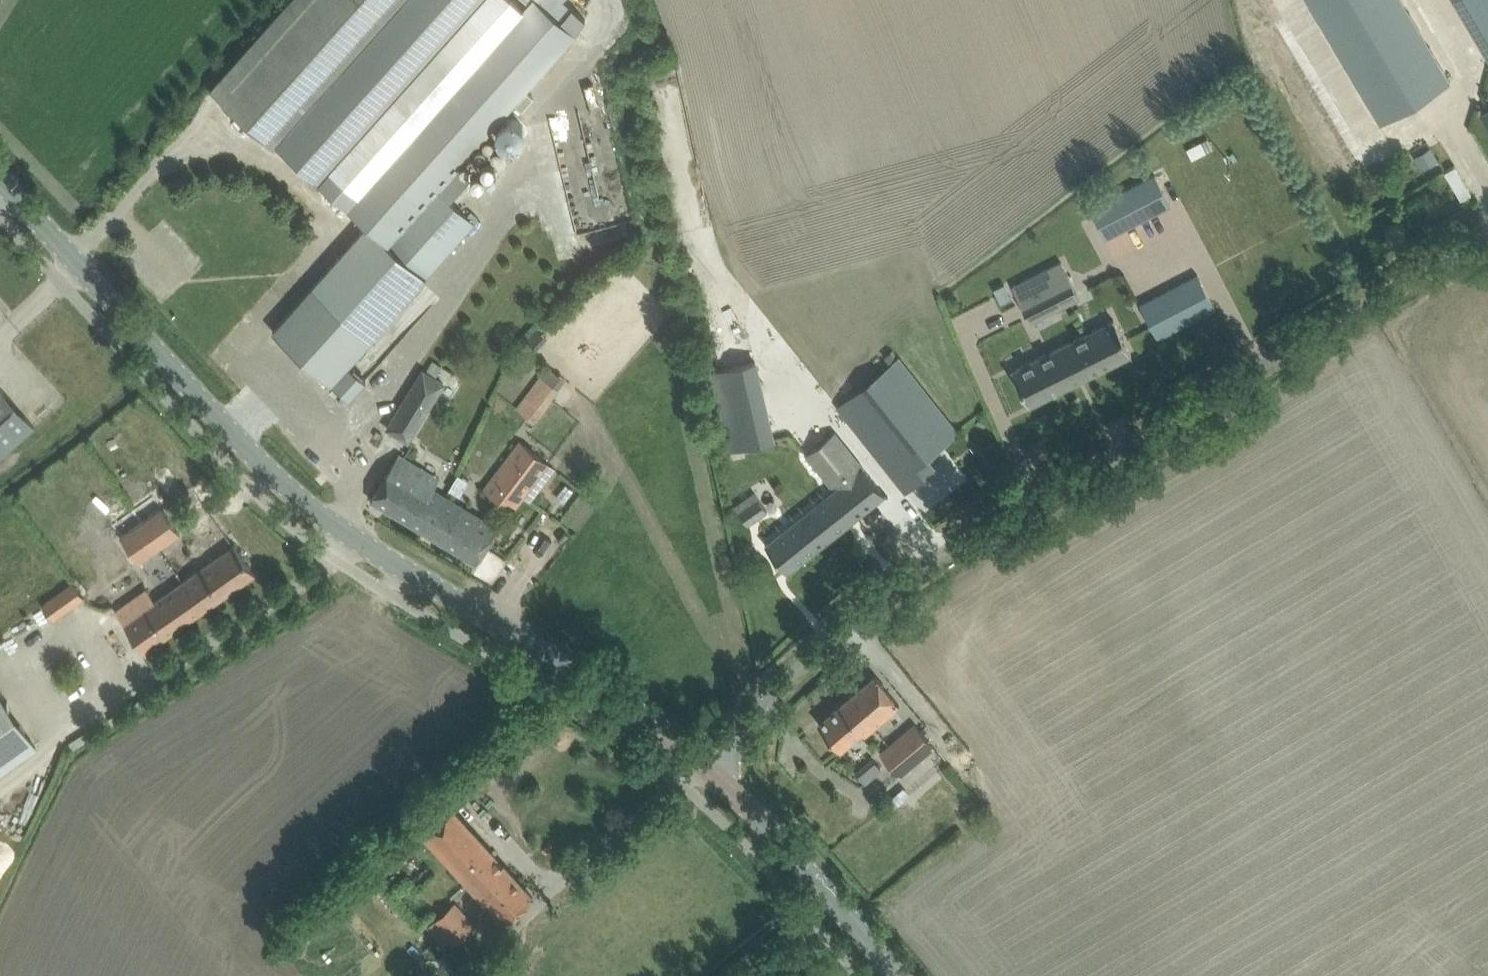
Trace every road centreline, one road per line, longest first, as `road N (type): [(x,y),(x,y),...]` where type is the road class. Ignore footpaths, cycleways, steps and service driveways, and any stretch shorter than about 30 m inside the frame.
road 1 (unclassified): [(702,763),(886,594),(1027,501),(1487,233)]
road 2 (tertiary): [(0,181),(270,476),(331,525),(637,711),(702,763)]
road 3 (tertiary): [(702,763),(897,975)]

